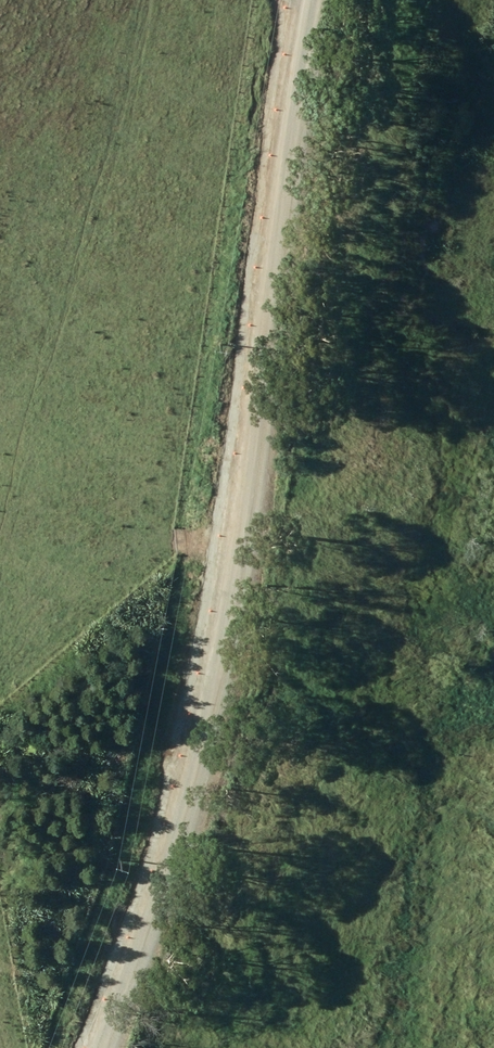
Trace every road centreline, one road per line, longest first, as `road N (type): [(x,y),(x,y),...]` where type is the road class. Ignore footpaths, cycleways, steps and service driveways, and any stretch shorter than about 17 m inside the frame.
road 1 (unclassified): [(104,1047),(218,680),(281,155),(309,0)]
road 2 (track): [(172,0),(0,589)]

